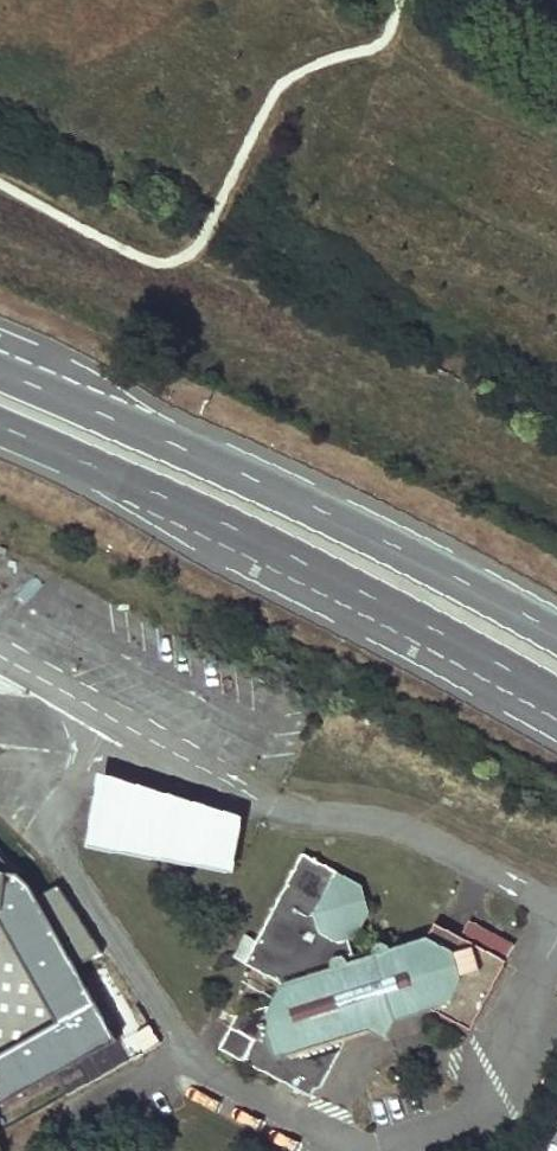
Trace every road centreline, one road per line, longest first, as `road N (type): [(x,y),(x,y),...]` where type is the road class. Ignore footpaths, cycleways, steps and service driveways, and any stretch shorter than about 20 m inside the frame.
road 1 (primary): [(0,423),(135,483),(556,711)]
road 2 (primary): [(556,633),(395,545),(0,373)]

